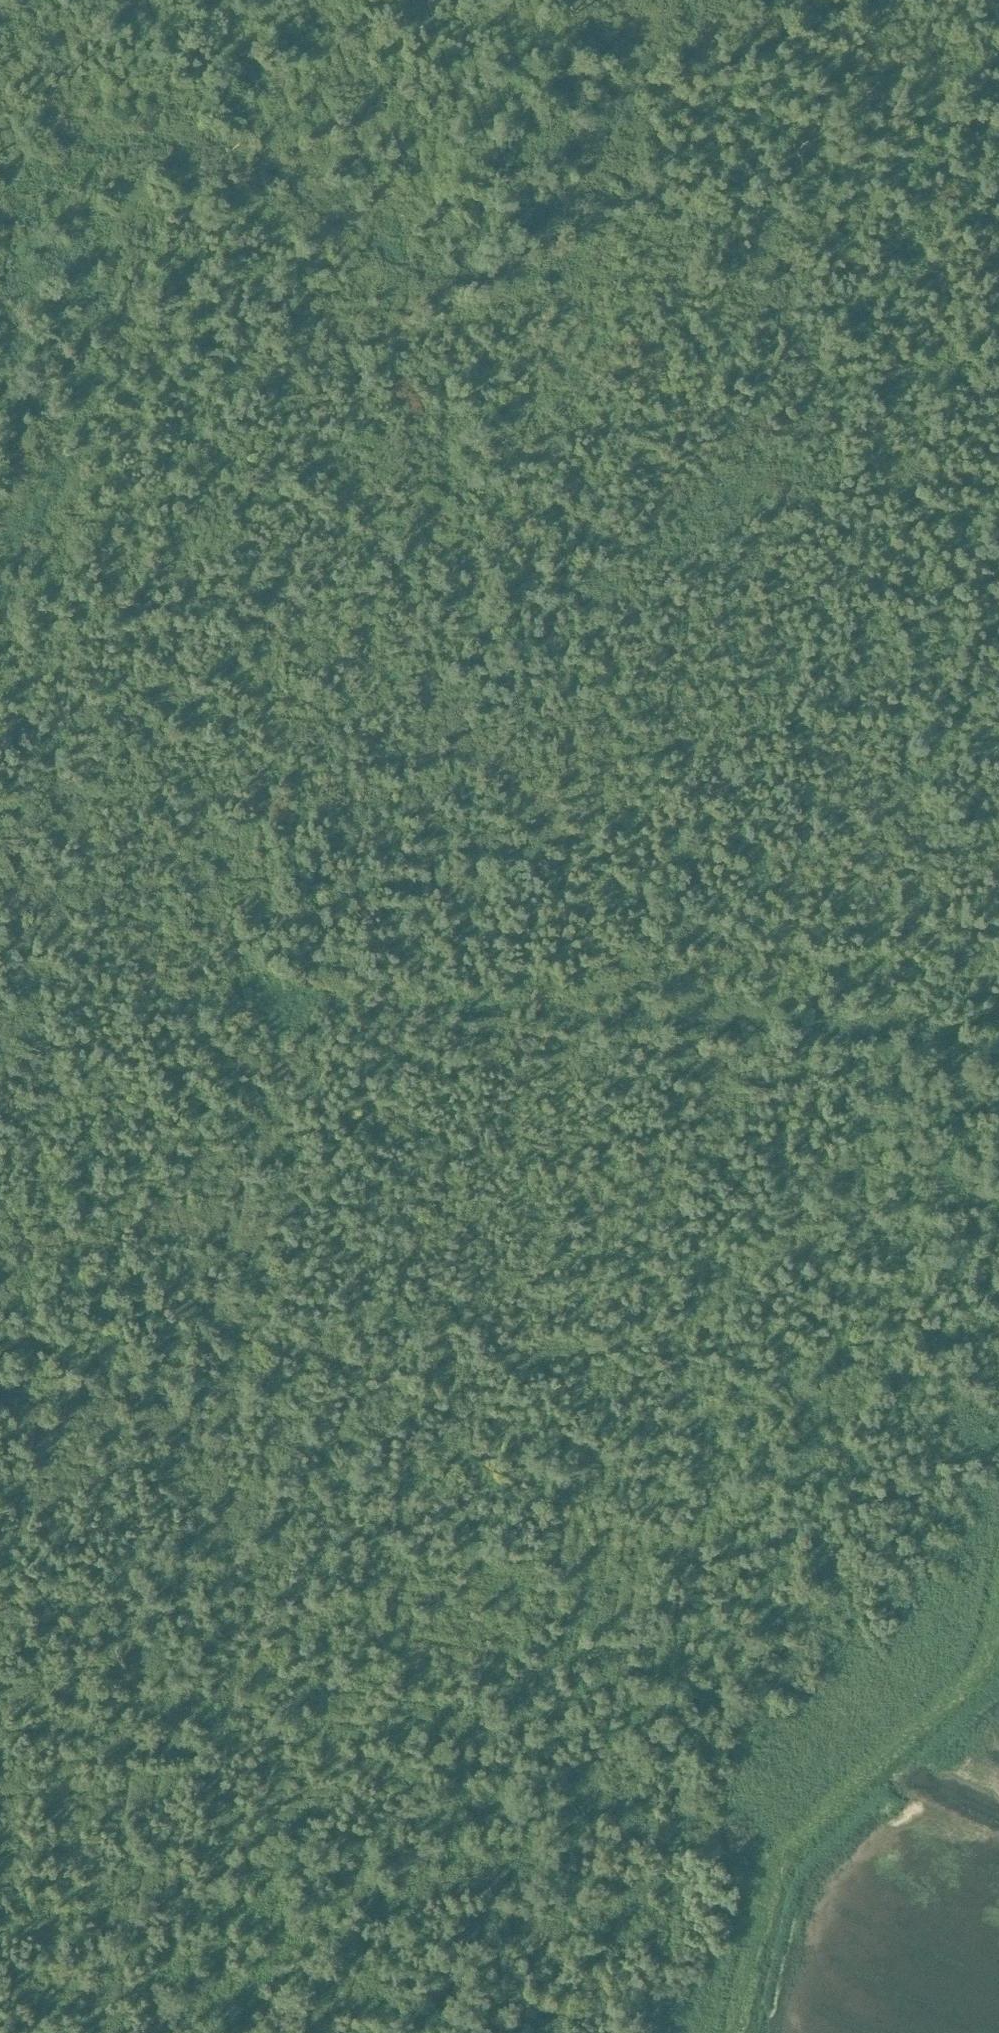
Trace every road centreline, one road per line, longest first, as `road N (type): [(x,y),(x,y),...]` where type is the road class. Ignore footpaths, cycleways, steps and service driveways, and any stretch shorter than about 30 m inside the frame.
road 1 (track): [(949,1770),(908,1757),(793,1857),(752,2032)]

